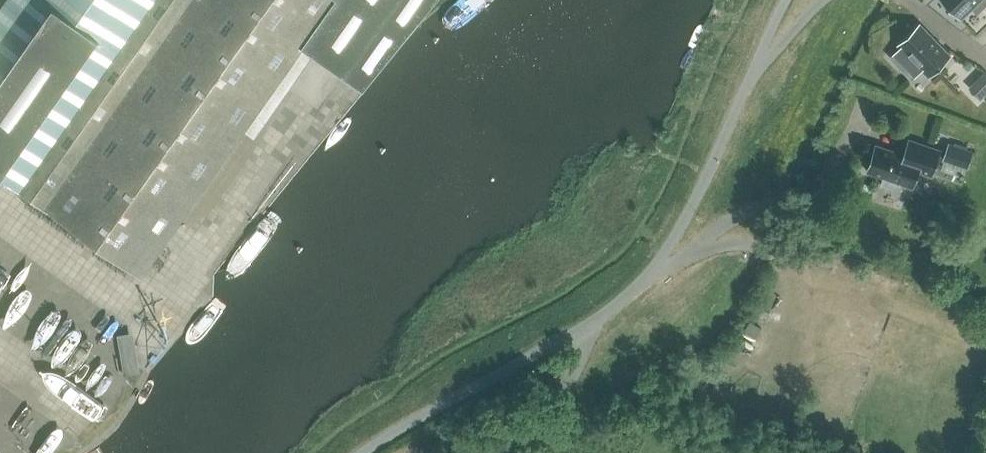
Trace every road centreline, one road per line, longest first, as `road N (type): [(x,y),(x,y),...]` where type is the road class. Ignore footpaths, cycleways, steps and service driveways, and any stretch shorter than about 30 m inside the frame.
road 1 (unclassified): [(363,452),(613,307),(652,275),(787,0)]

